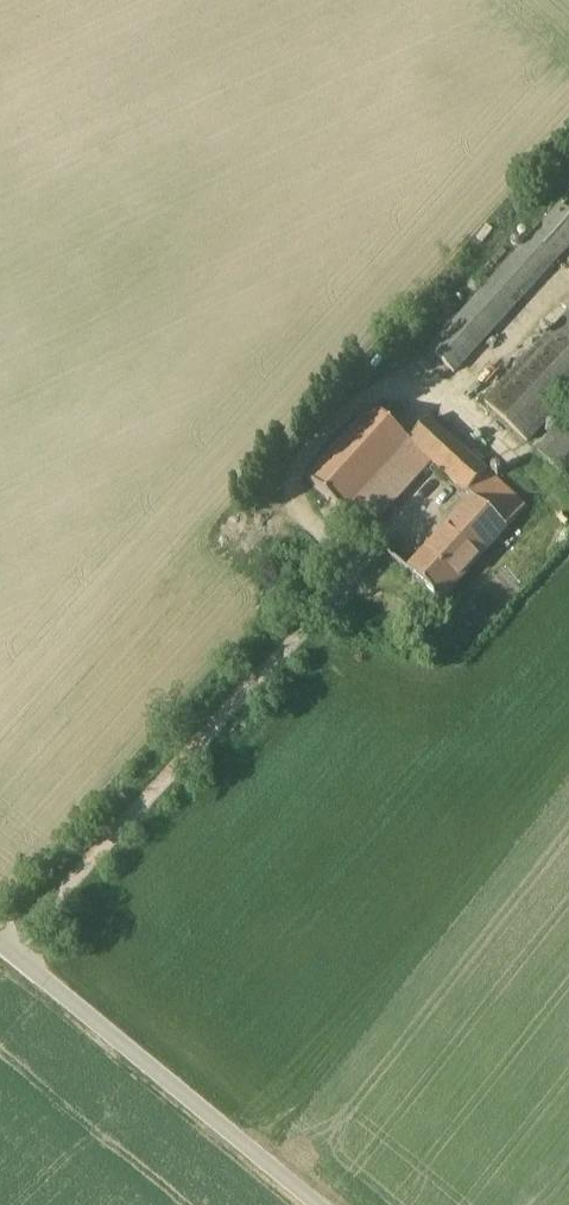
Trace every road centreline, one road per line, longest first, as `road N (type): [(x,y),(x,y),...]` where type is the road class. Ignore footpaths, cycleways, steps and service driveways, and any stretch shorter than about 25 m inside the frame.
road 1 (unclassified): [(6,949),(358,571)]
road 2 (unclassified): [(313,1204),(6,949)]

